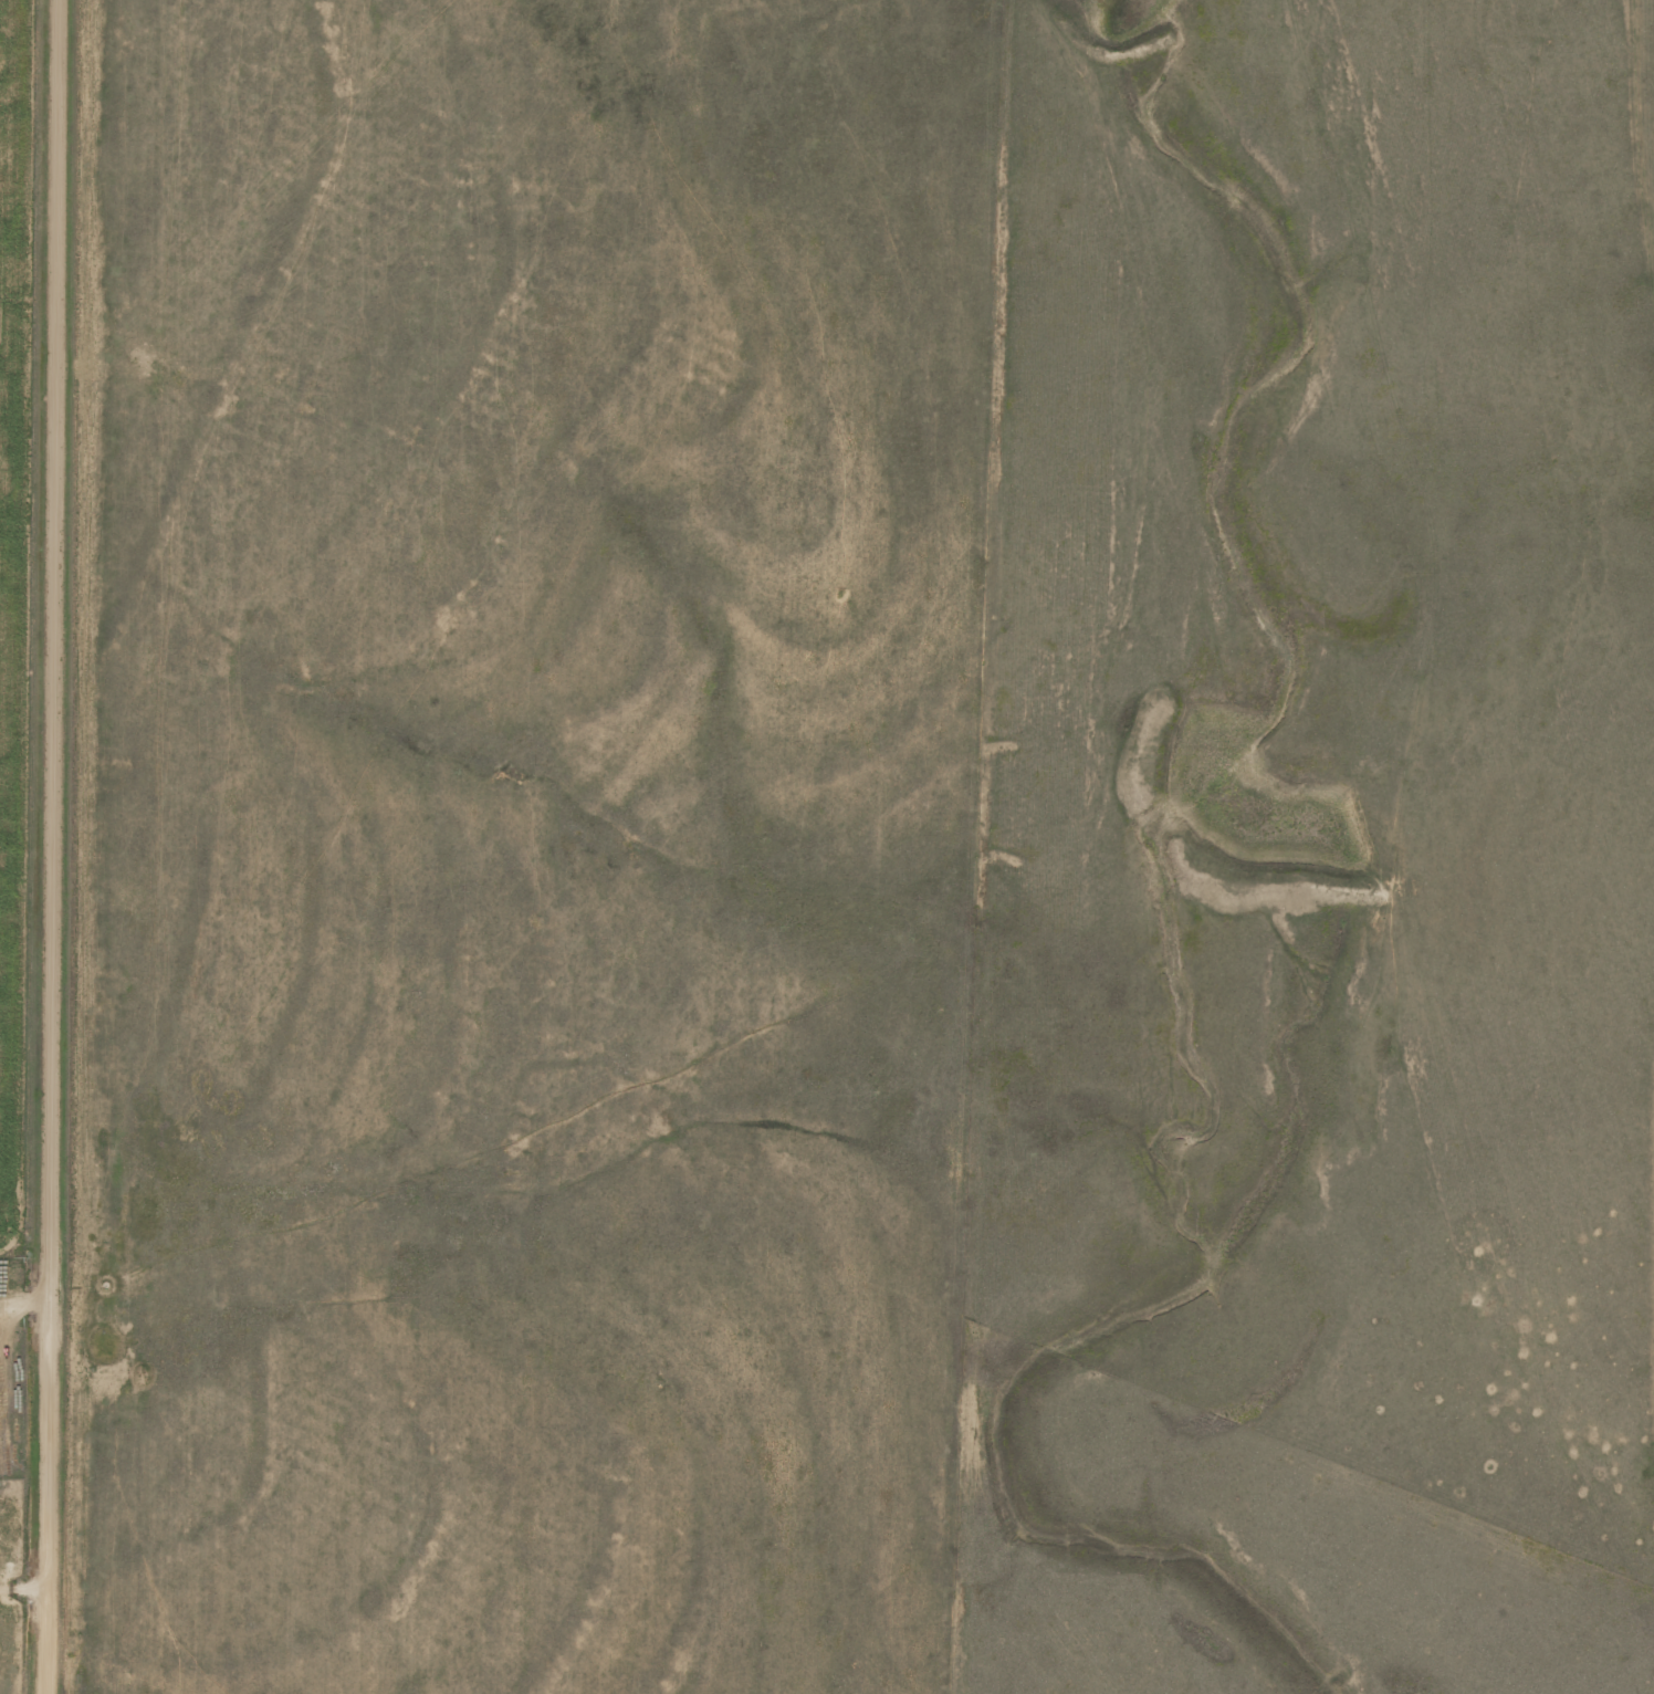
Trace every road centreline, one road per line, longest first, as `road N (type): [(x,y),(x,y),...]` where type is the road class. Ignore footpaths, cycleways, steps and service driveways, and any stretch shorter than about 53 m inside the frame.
road 1 (residential): [(50,1693),(64,0)]

